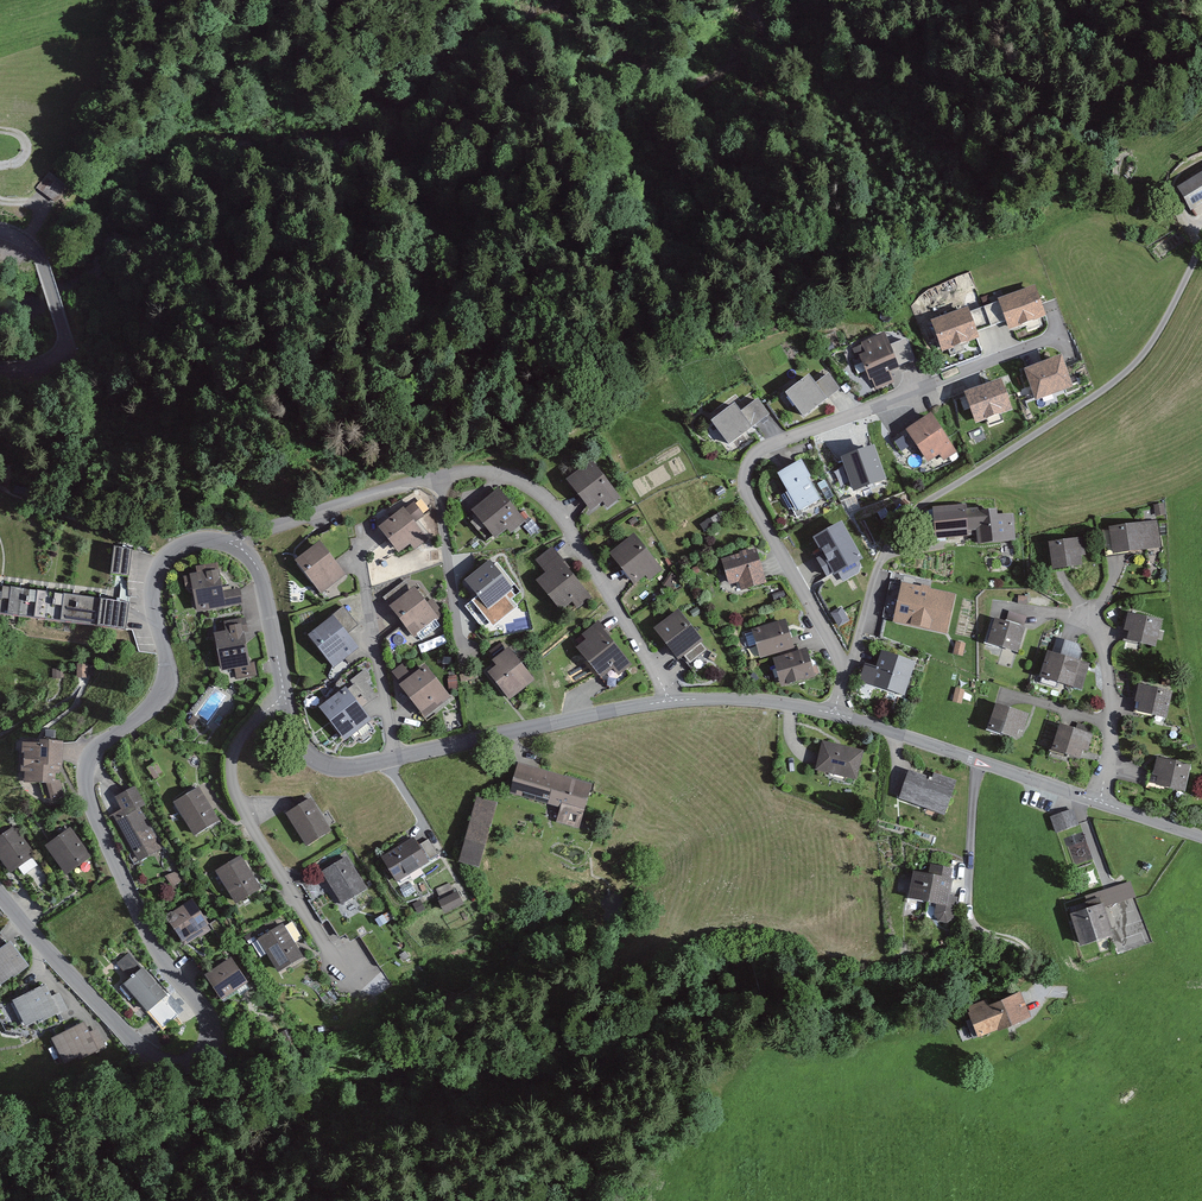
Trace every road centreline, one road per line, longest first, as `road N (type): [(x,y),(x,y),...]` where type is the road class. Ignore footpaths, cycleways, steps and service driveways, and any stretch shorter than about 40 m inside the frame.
road 1 (tertiary): [(236,545),(181,545),(163,560),(152,596),(163,691),(97,747),(86,785),(153,944),(205,1013),(210,1046),(176,1065),(156,1060),(0,893)]
road 2 (residential): [(843,672),(895,533),(921,506),(1118,381),(1148,349),(1201,247)]
road 3 (residential): [(843,672),(756,515),(744,484),(751,458),(1061,334)]
road 4 (residential): [(670,700),(578,544),(546,497),(523,481),(491,472),(438,476),(349,499),(236,545)]
road 5 (residential): [(284,697),(247,726),(227,755),(229,790),(347,984)]
road 6 (tertiary): [(670,700),(391,760)]
road 7 (tertiary): [(1102,801),(836,710)]
road 8 (residential): [(1102,801),(1114,751),(1111,664),(1070,588)]
road 9 (residential): [(391,760),(358,538)]
road 10 (tertiary): [(0,370),(45,366),(67,350),(36,247),(0,232)]
road 11 (tertiary): [(836,710),(670,700)]
road 12 (tertiary): [(284,697),(259,572),(236,545)]
road 13 (tertiary): [(391,760),(340,769),(316,760),(301,747),(284,697)]

